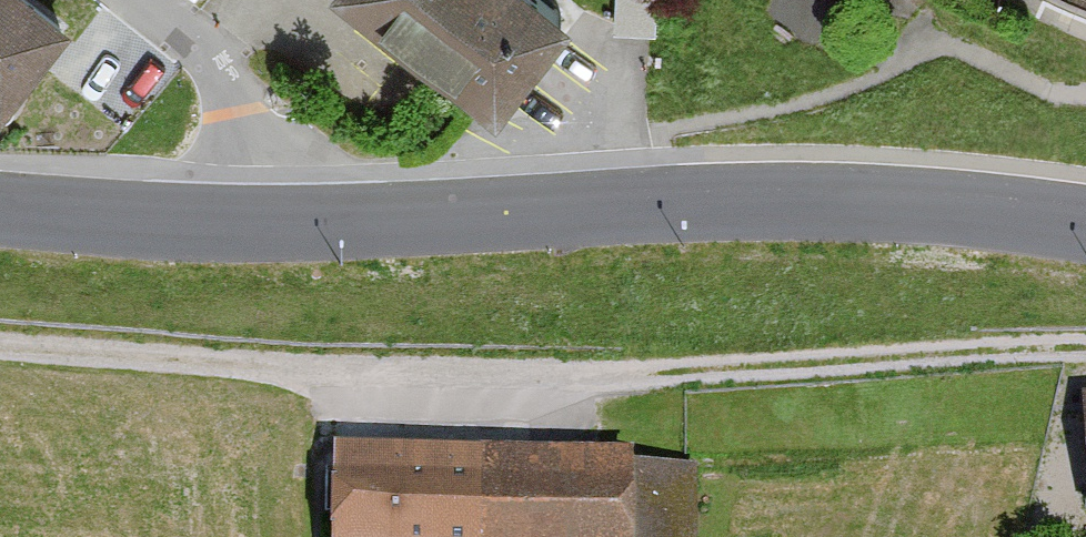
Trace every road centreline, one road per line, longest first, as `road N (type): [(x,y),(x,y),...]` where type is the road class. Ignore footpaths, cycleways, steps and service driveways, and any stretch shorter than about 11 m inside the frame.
road 1 (track): [(0,348),(348,375),(713,382),(1085,365)]
road 2 (secondary): [(294,227),(729,200),(949,207),(1085,223)]
road 3 (secondary): [(0,208),(294,227)]
road 4 (residential): [(294,227),(246,106),(153,0)]

